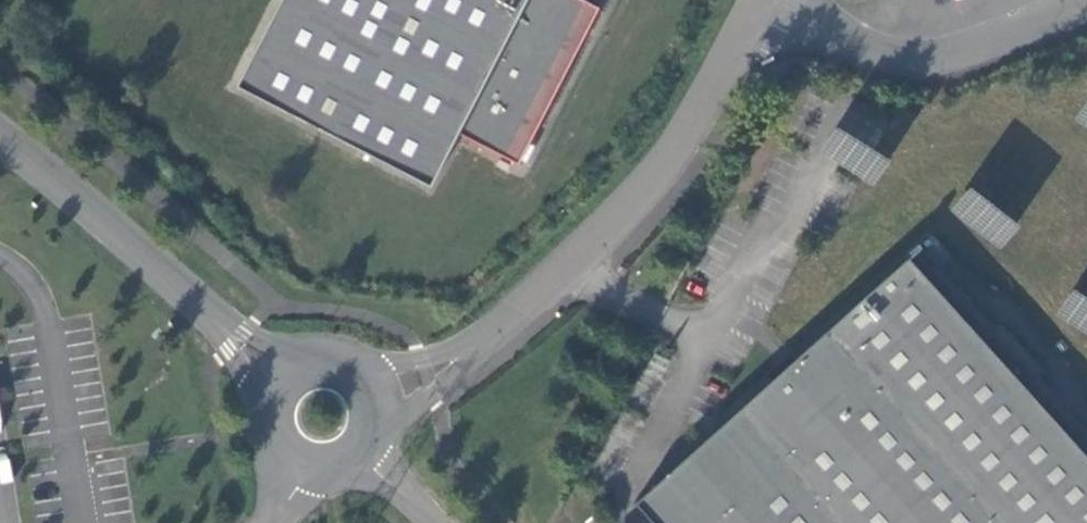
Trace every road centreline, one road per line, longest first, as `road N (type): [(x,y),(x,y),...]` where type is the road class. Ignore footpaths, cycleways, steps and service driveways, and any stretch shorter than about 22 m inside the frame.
road 1 (residential): [(763,0),(684,143),(641,200),(497,331)]
road 2 (tertiary): [(280,369),(0,139)]
road 3 (residential): [(1086,5),(922,63),(867,54),(763,0)]
road 4 (residential): [(386,424),(497,331)]
road 5 (residential): [(497,331),(368,372)]
road 6 (tertiary): [(280,369),(258,406),(258,428),(265,449),(298,477)]

